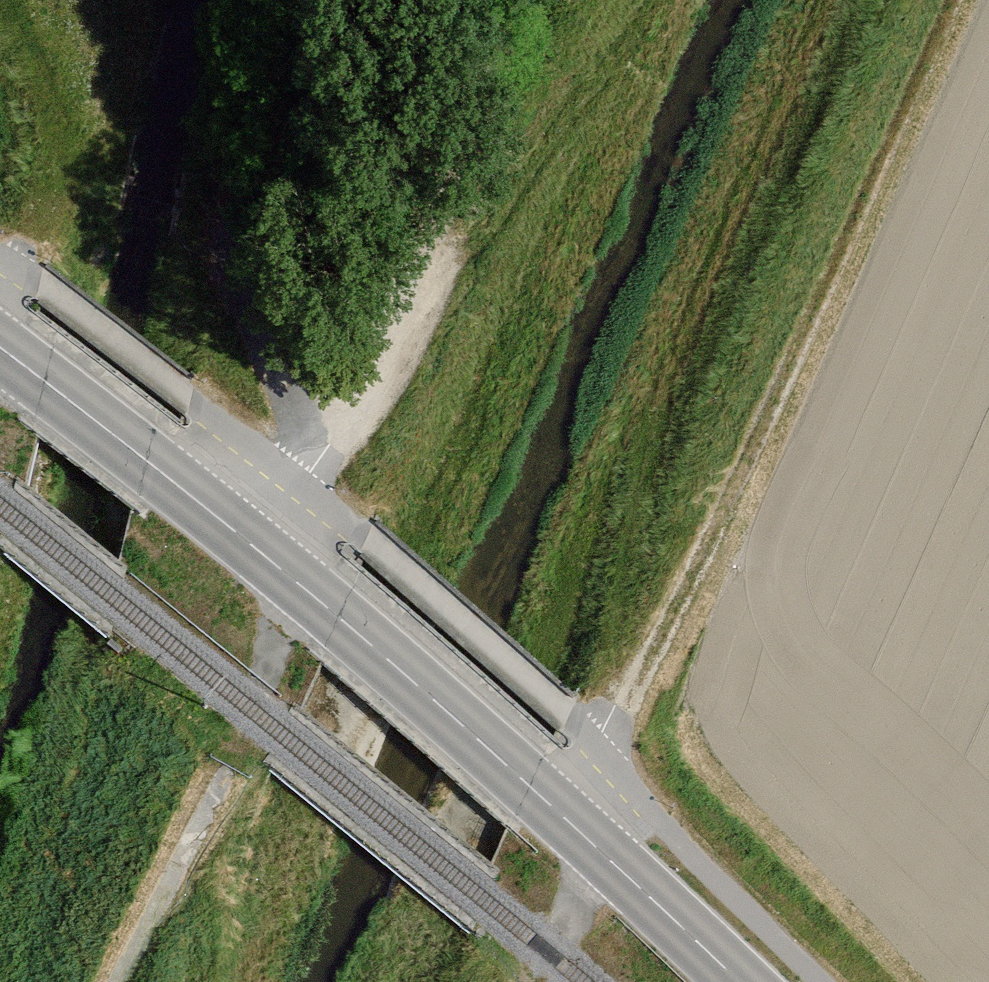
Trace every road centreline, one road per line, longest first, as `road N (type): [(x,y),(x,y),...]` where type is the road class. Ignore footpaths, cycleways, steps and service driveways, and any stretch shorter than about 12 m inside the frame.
road 1 (secondary): [(739,981),(265,555),(0,350)]
road 2 (track): [(956,0),(760,437),(597,755),(559,812)]
road 3 (track): [(307,485),(390,347),(536,0)]
road 4 (track): [(265,555),(307,485),(294,414),(212,173)]
road 5 (track): [(117,981),(231,767)]
road 6 (track): [(603,854),(528,981)]

